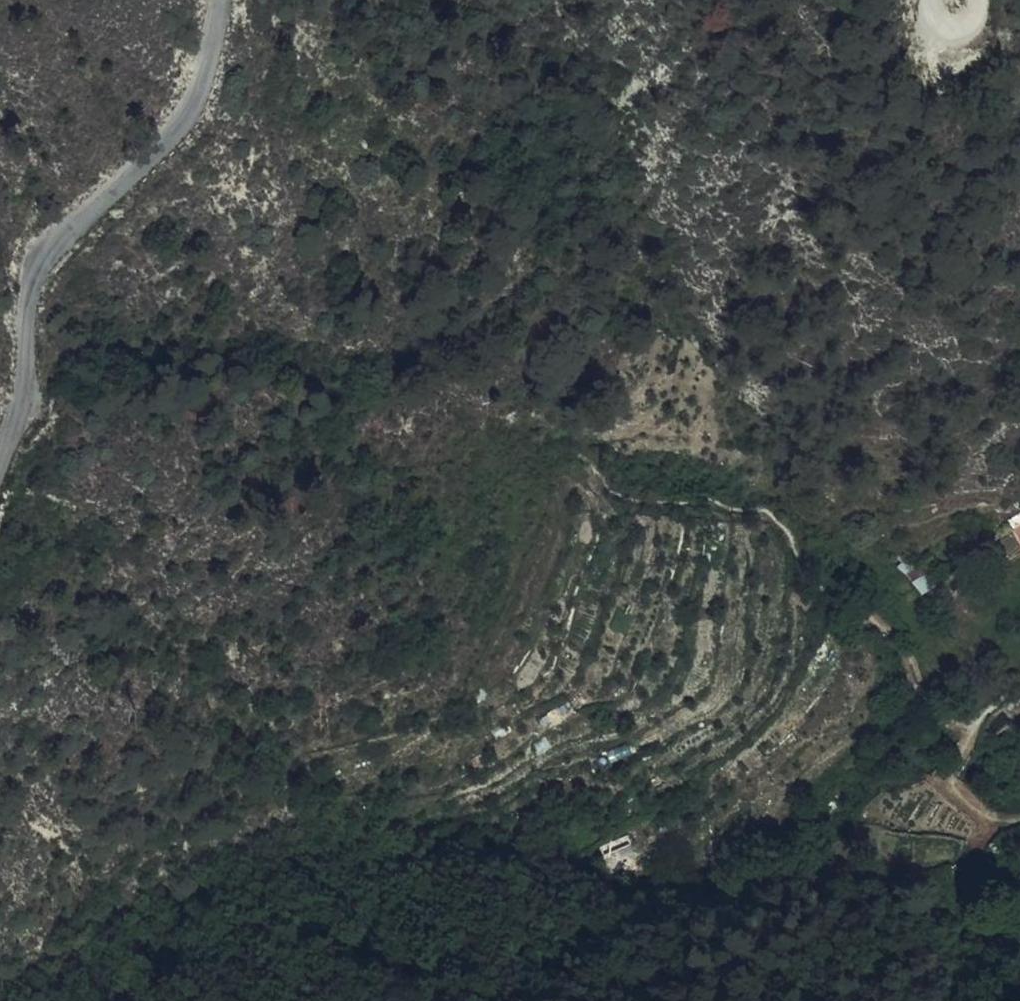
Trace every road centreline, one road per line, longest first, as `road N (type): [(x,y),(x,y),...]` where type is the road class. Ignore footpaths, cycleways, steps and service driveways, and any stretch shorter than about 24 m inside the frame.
road 1 (unclassified): [(220,0),(210,58),(178,131),(39,260),(25,393),(0,464)]

